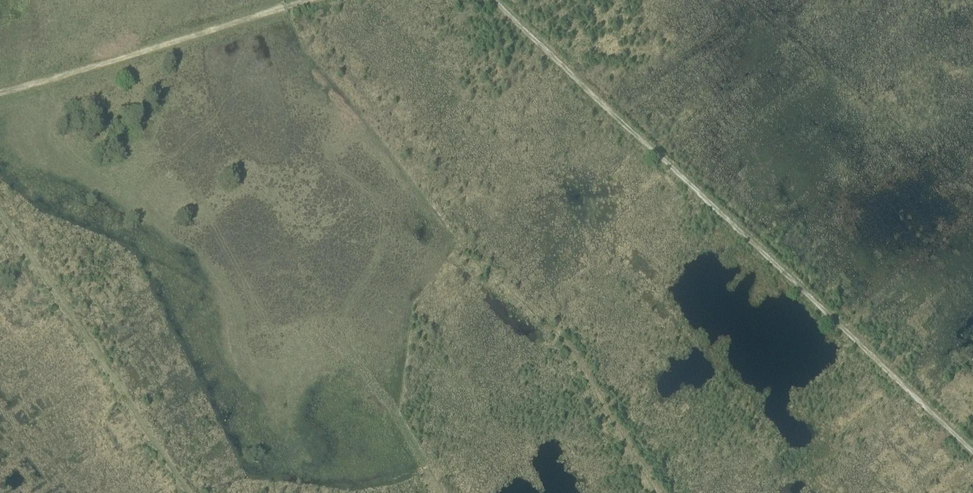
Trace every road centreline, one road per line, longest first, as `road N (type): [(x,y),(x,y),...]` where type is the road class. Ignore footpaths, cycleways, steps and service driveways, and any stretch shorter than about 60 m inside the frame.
road 1 (track): [(972,452),(495,0)]
road 2 (track): [(189,492),(0,211)]
road 3 (track): [(0,93),(311,0)]

